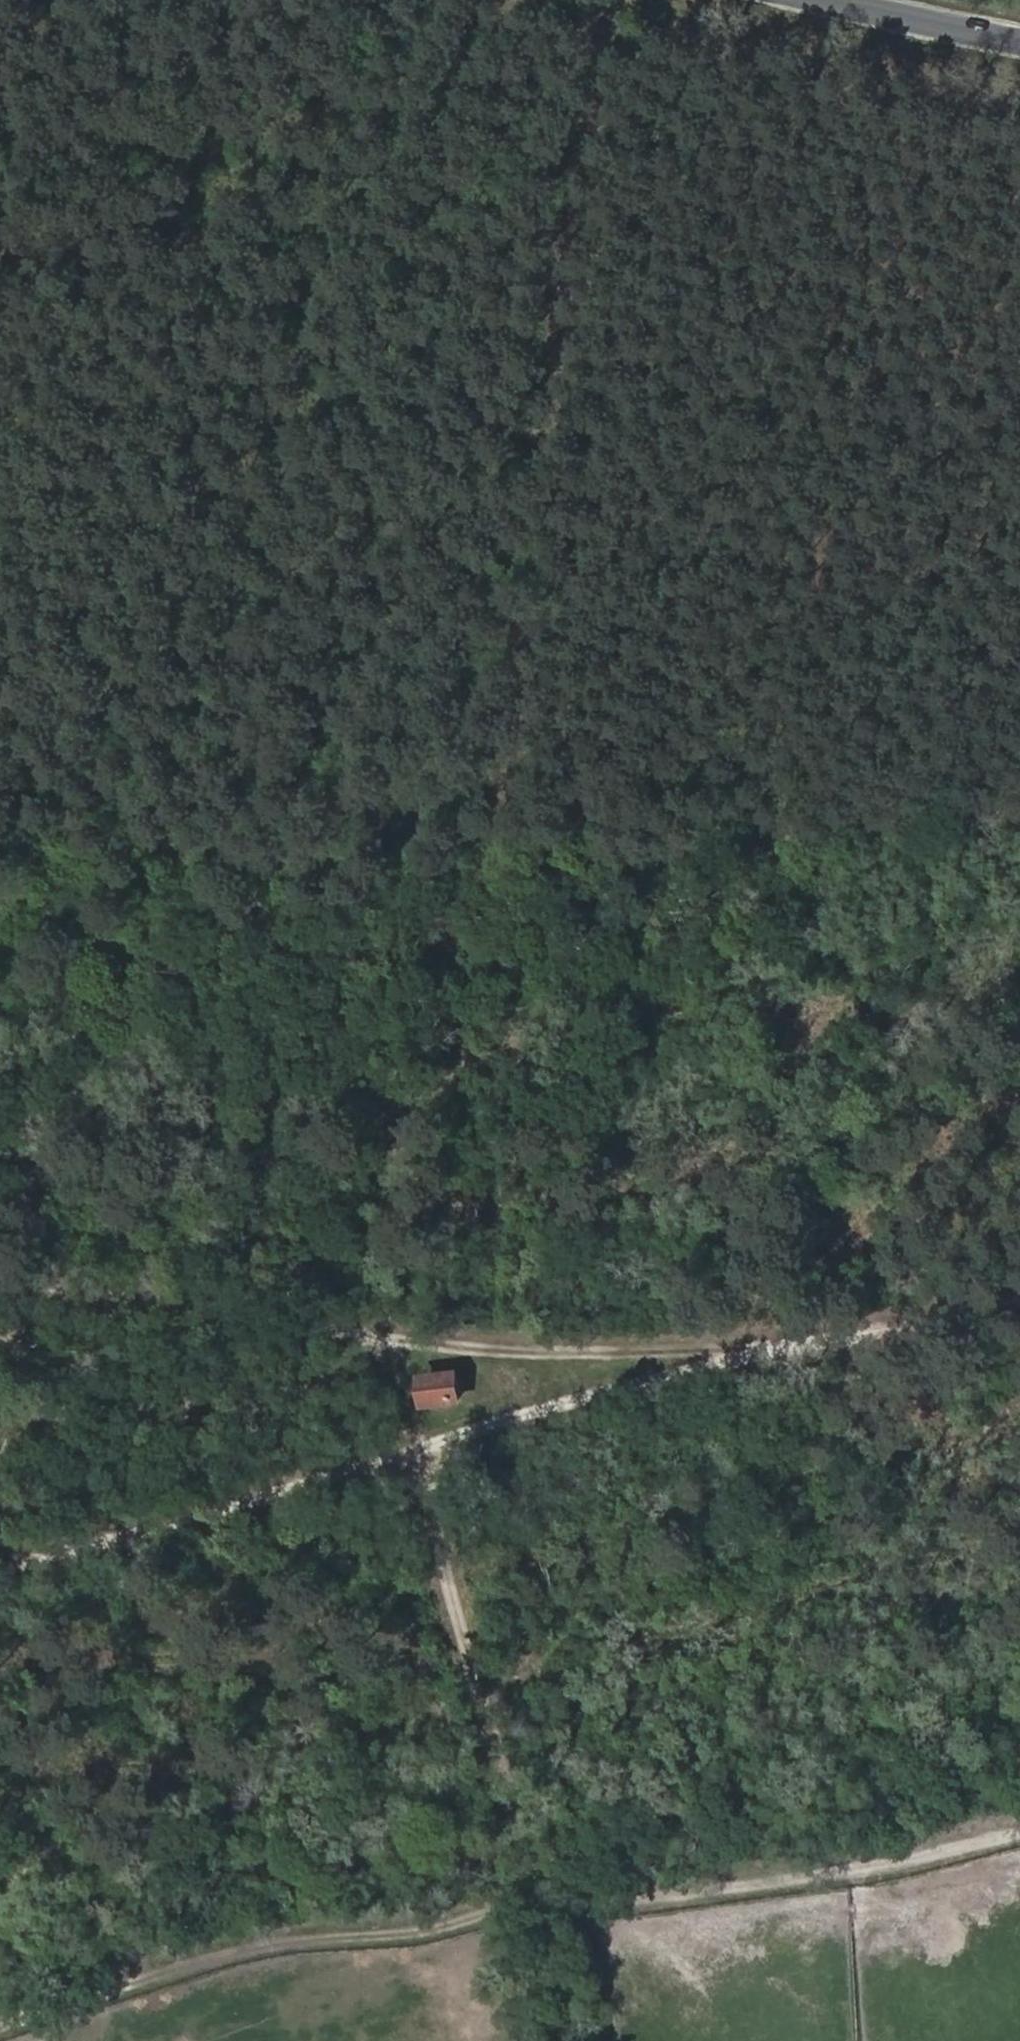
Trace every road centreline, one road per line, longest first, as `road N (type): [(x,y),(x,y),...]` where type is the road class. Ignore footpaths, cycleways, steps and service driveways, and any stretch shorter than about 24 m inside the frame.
road 1 (track): [(421,1454),(486,1725),(551,1917),(558,2040)]
road 2 (unclassified): [(1019,47),(785,0)]

